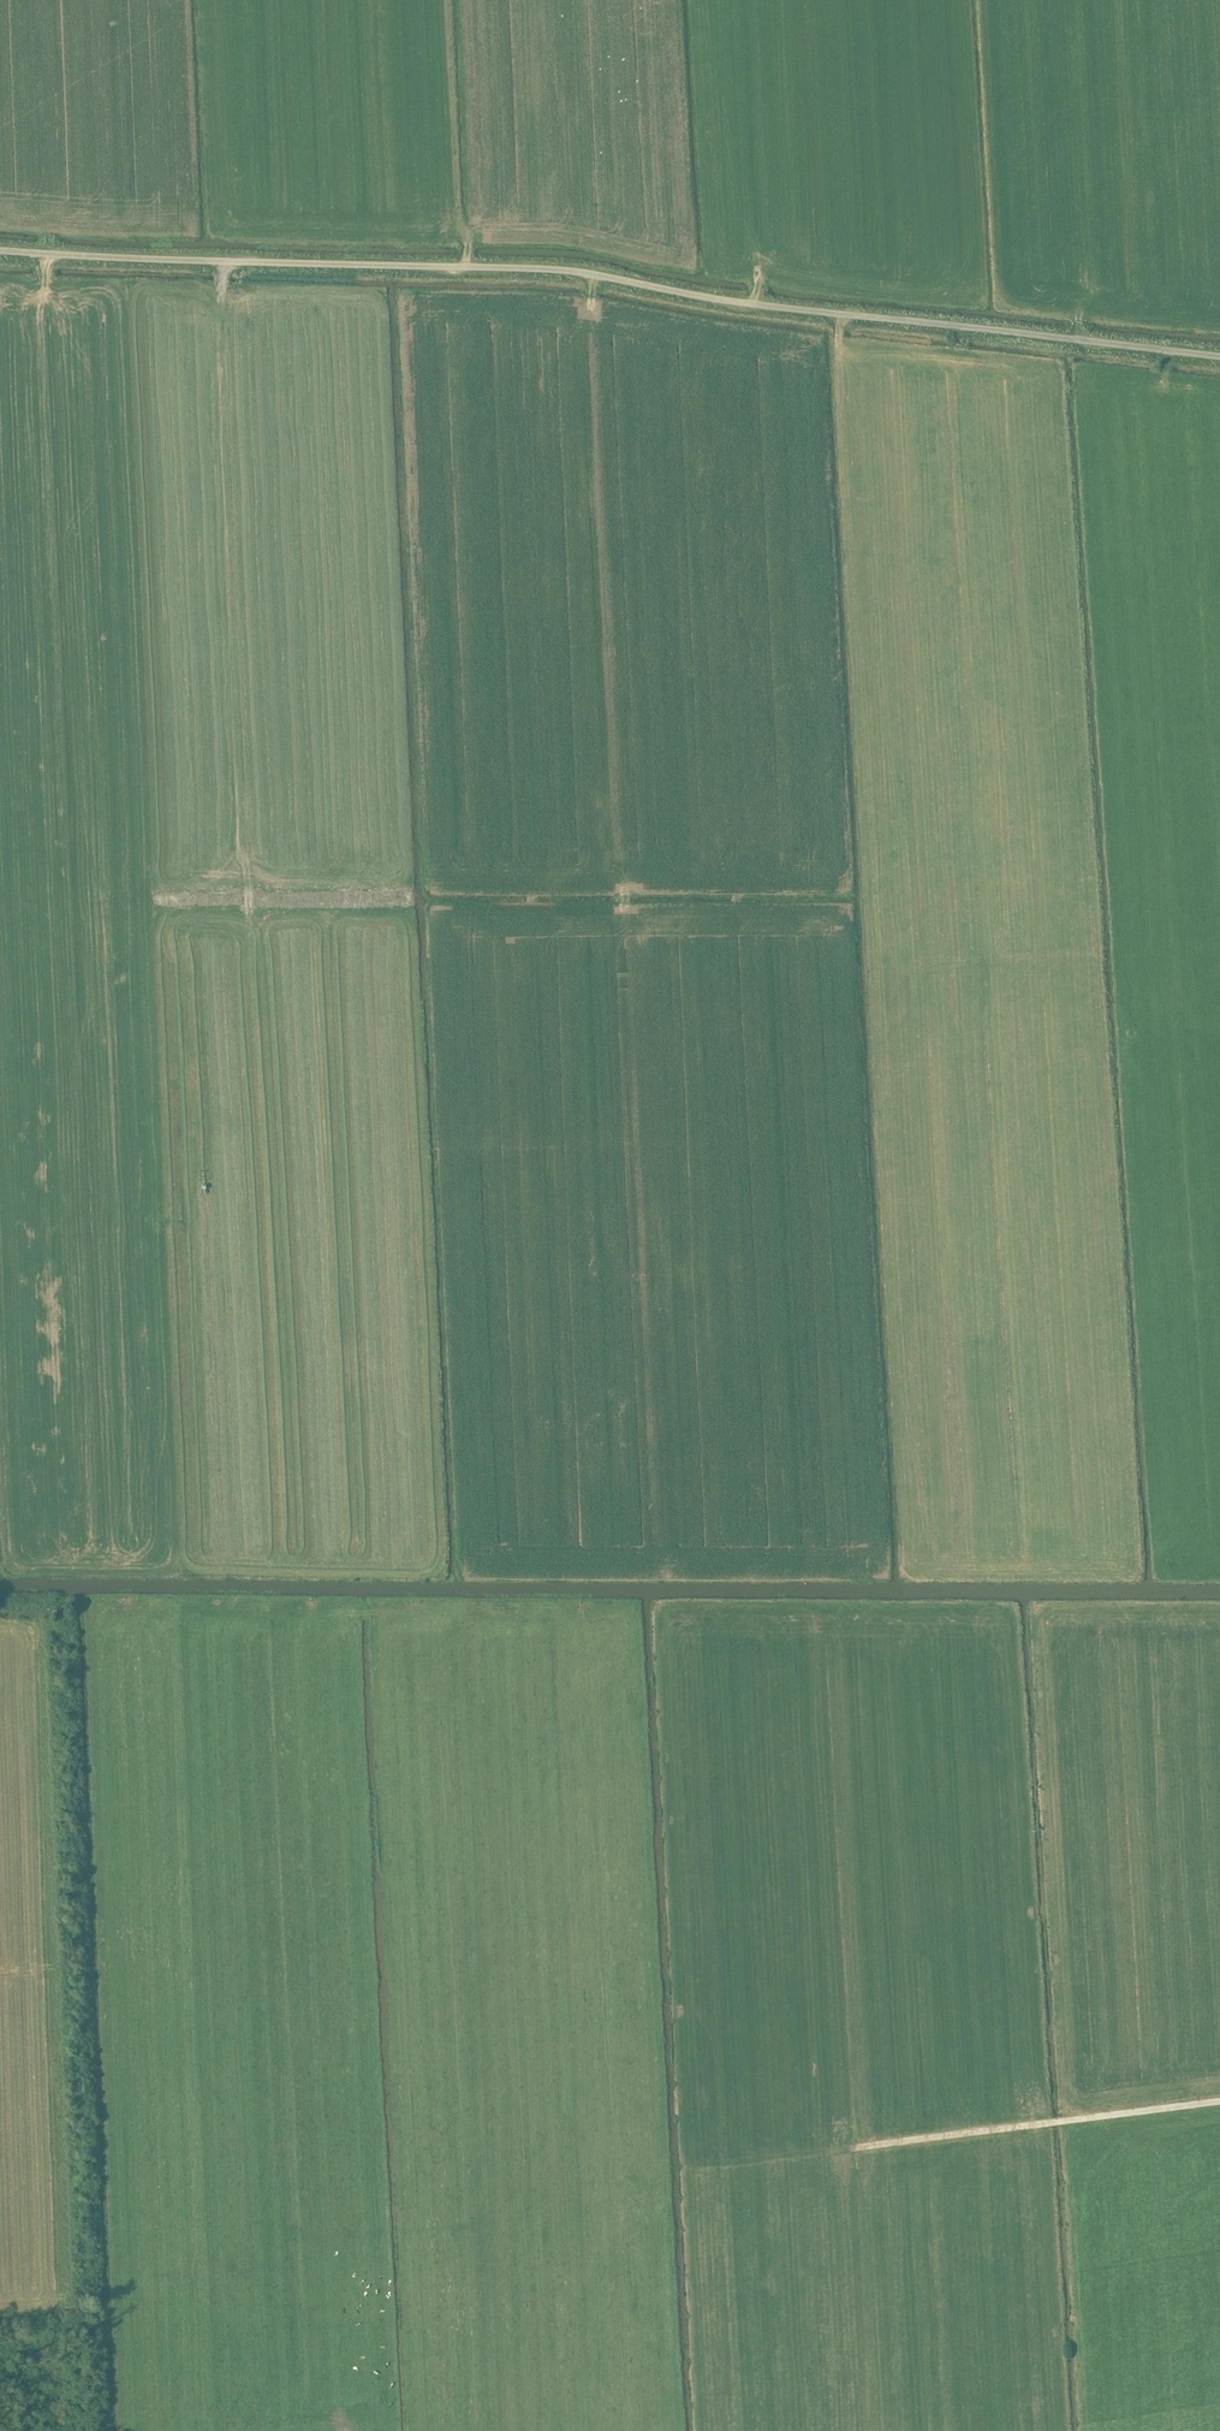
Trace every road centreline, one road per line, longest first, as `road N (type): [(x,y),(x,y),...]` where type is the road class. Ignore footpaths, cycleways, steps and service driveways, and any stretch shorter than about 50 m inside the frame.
road 1 (unclassified): [(1219,358),(744,304),(571,272),(0,252)]

